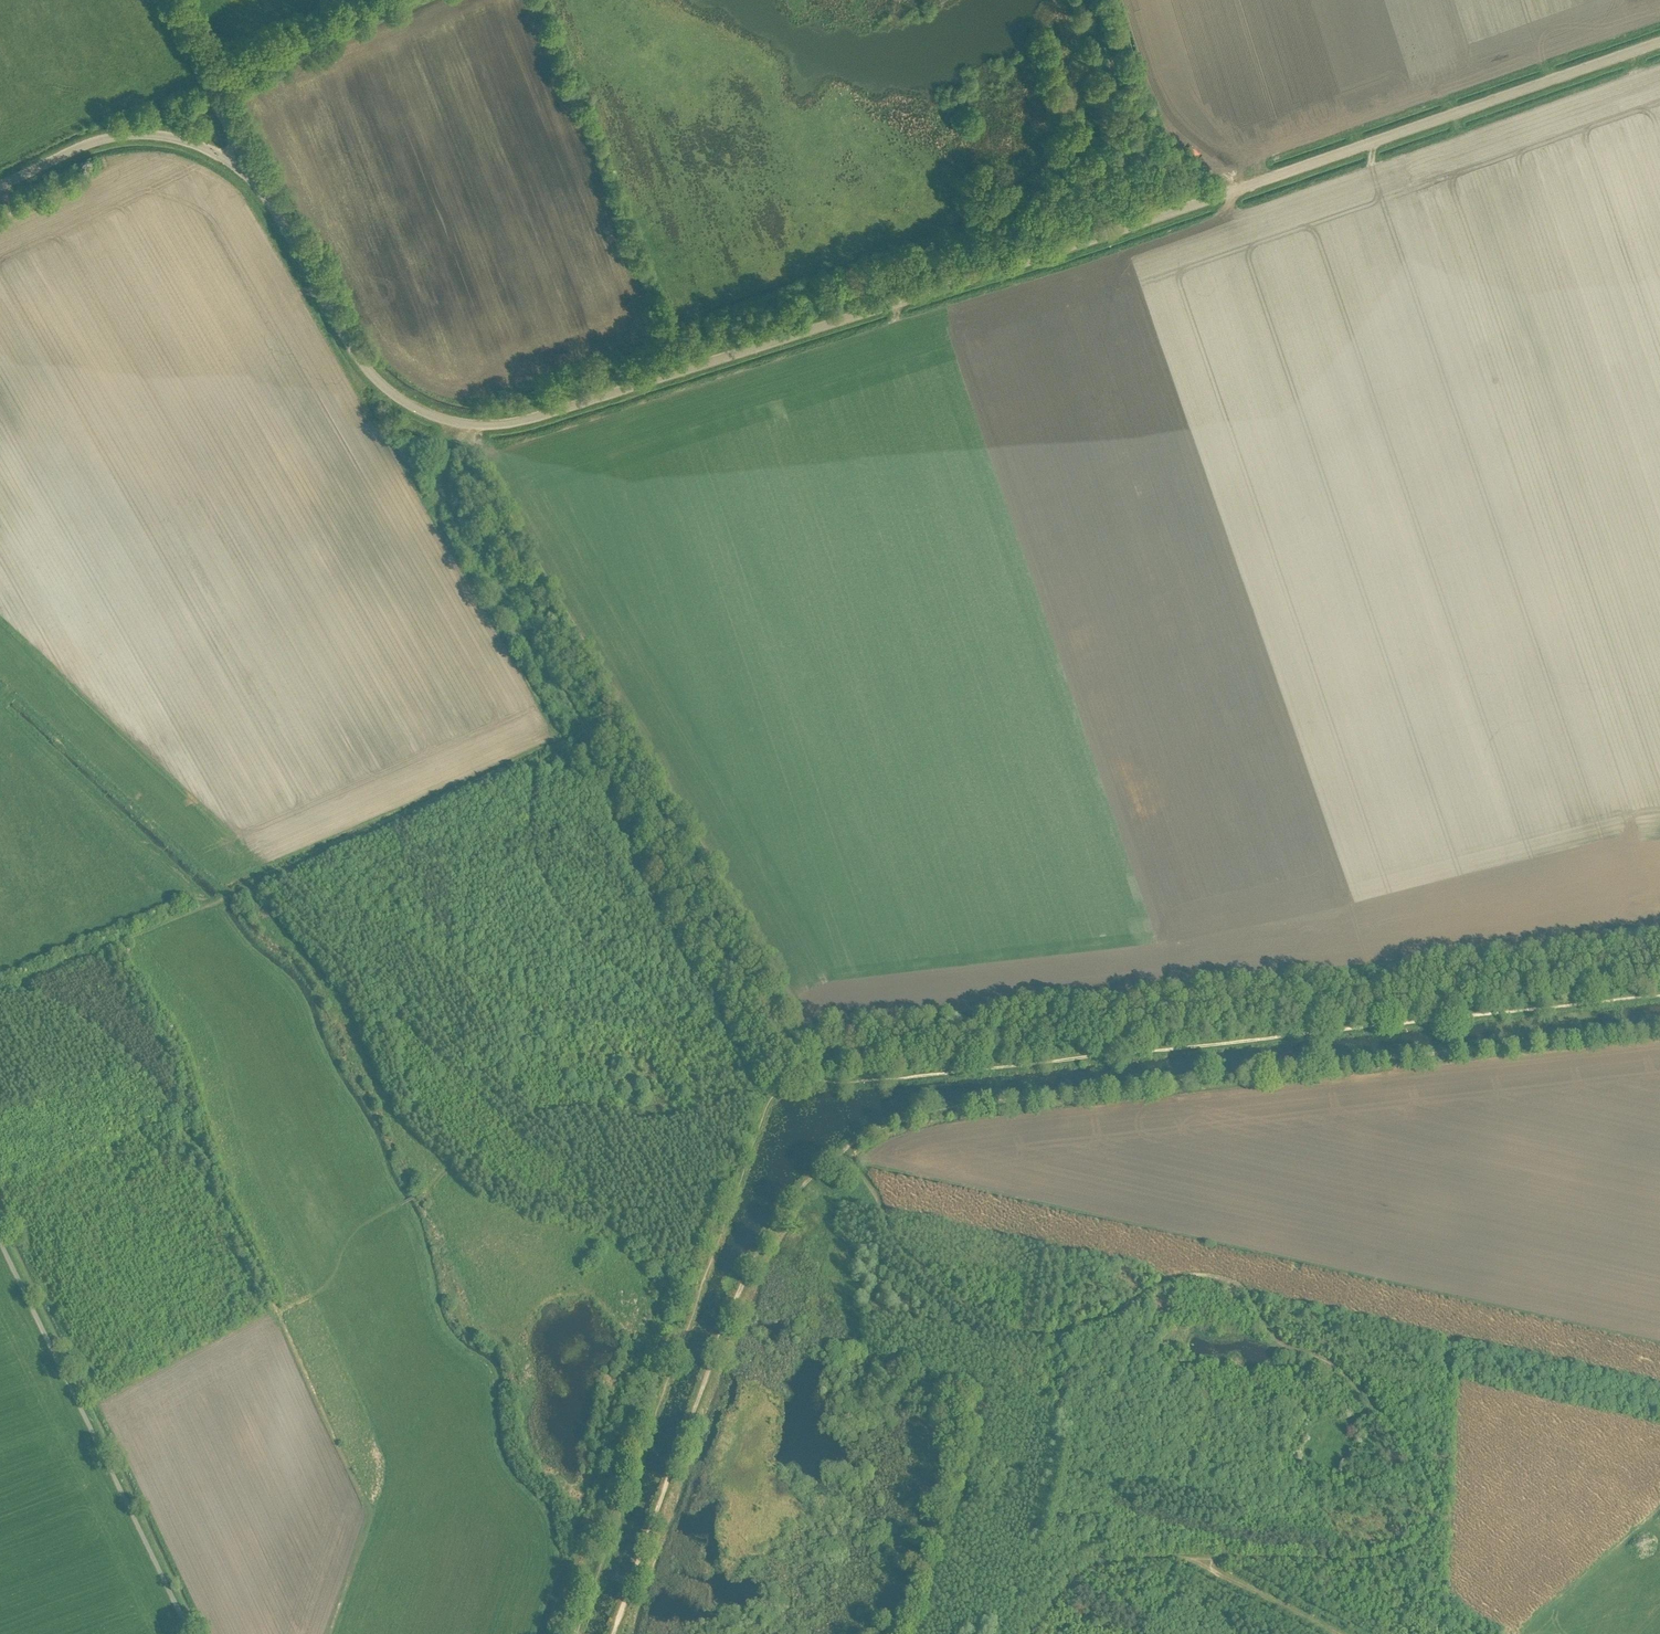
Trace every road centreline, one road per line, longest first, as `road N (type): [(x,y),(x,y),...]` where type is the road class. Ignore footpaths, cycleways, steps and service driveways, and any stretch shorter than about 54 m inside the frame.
road 1 (unclassified): [(1659,41),(1042,255),(500,423),(453,420),(411,405),(374,378),(263,194),(198,144),(156,133),(105,138),(0,184)]
road 2 (track): [(1659,1028),(964,1107),(880,1129),(801,1188),(748,1271),(614,1633)]
road 3 (track): [(813,1081),(925,1076),(1659,996)]
road 4 (track): [(1033,1633),(1092,1570),(1174,1559),(1193,1560),(1338,1633)]
road 5 (track): [(1092,0),(1116,79),(1114,114),(1037,192),(1032,213),(1042,255)]
road 6 (track): [(229,161),(231,135),(211,77),(387,0)]

